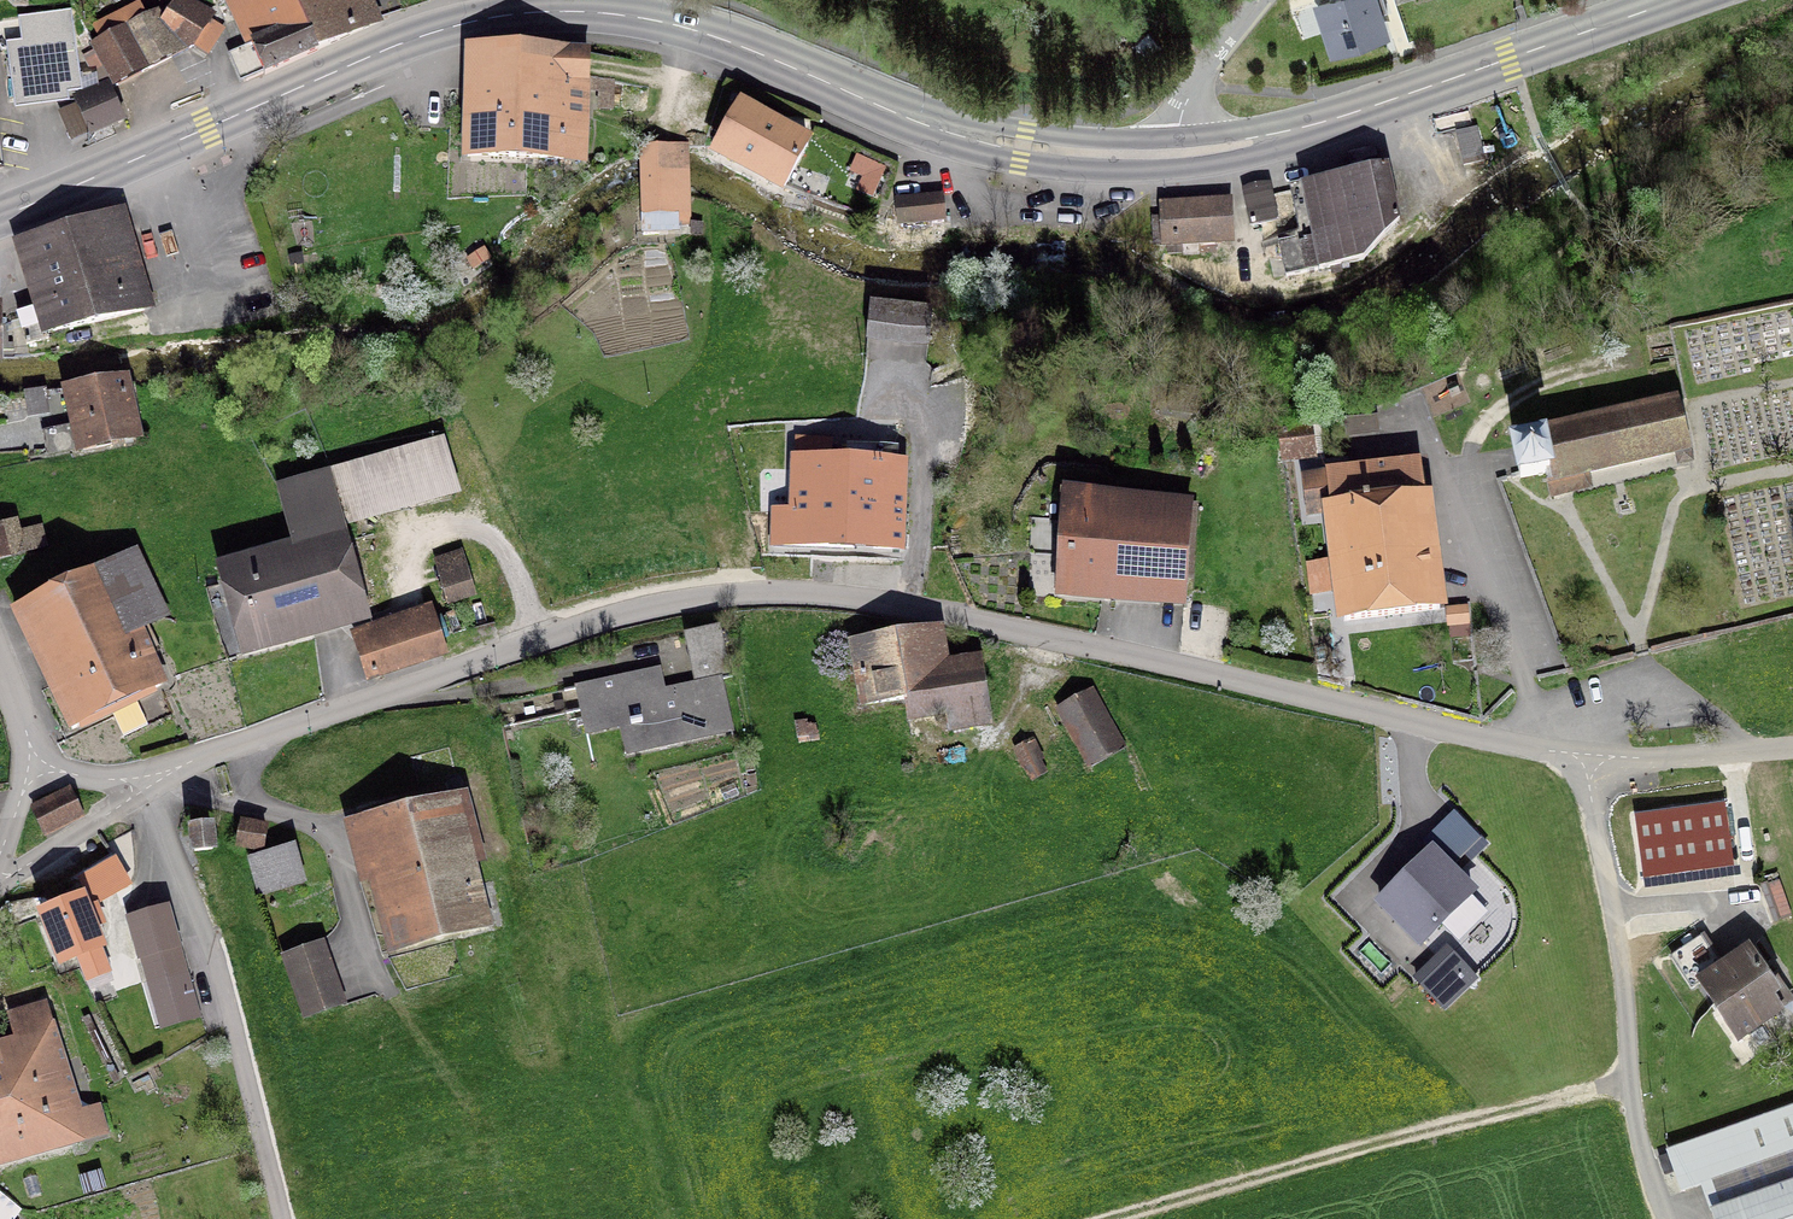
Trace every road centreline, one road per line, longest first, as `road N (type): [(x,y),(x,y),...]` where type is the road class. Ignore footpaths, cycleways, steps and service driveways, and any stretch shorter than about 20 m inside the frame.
road 1 (residential): [(159,791),(332,715),(508,655),(673,610),(789,598),(933,614),(1591,761)]
road 2 (primary): [(0,216),(401,44),(544,12),(599,12),(707,34),(970,137),(1091,161),(1166,160)]
road 3 (primary): [(1166,160),(1293,137),(1699,0)]
road 4 (track): [(1131,1218),(1379,1148),(1632,1088)]
road 5 (residential): [(1591,761),(1632,1088),(1667,1218)]
road 6 (residential): [(159,791),(285,1218)]
road 7 (residential): [(1591,761),(1792,754)]
road 8 (residential): [(0,892),(159,791)]
road 9 (residential): [(1166,160),(1200,71),(1258,0)]
road 10 (residential): [(33,755),(80,779),(159,791)]

